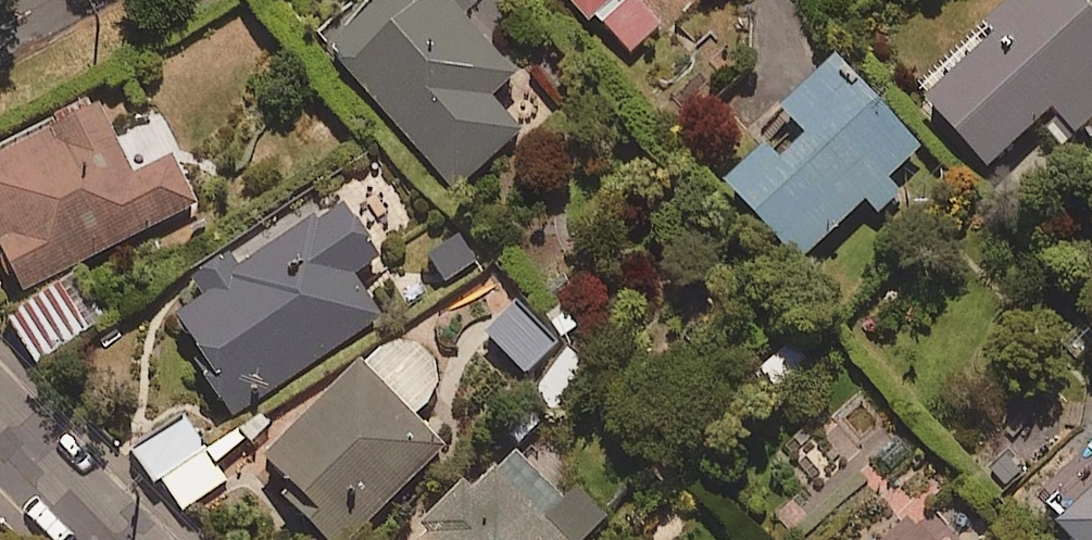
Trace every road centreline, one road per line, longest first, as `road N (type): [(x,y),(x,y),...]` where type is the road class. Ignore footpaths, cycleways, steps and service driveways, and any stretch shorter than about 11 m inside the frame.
road 1 (tertiary): [(0,422),(121,539)]

